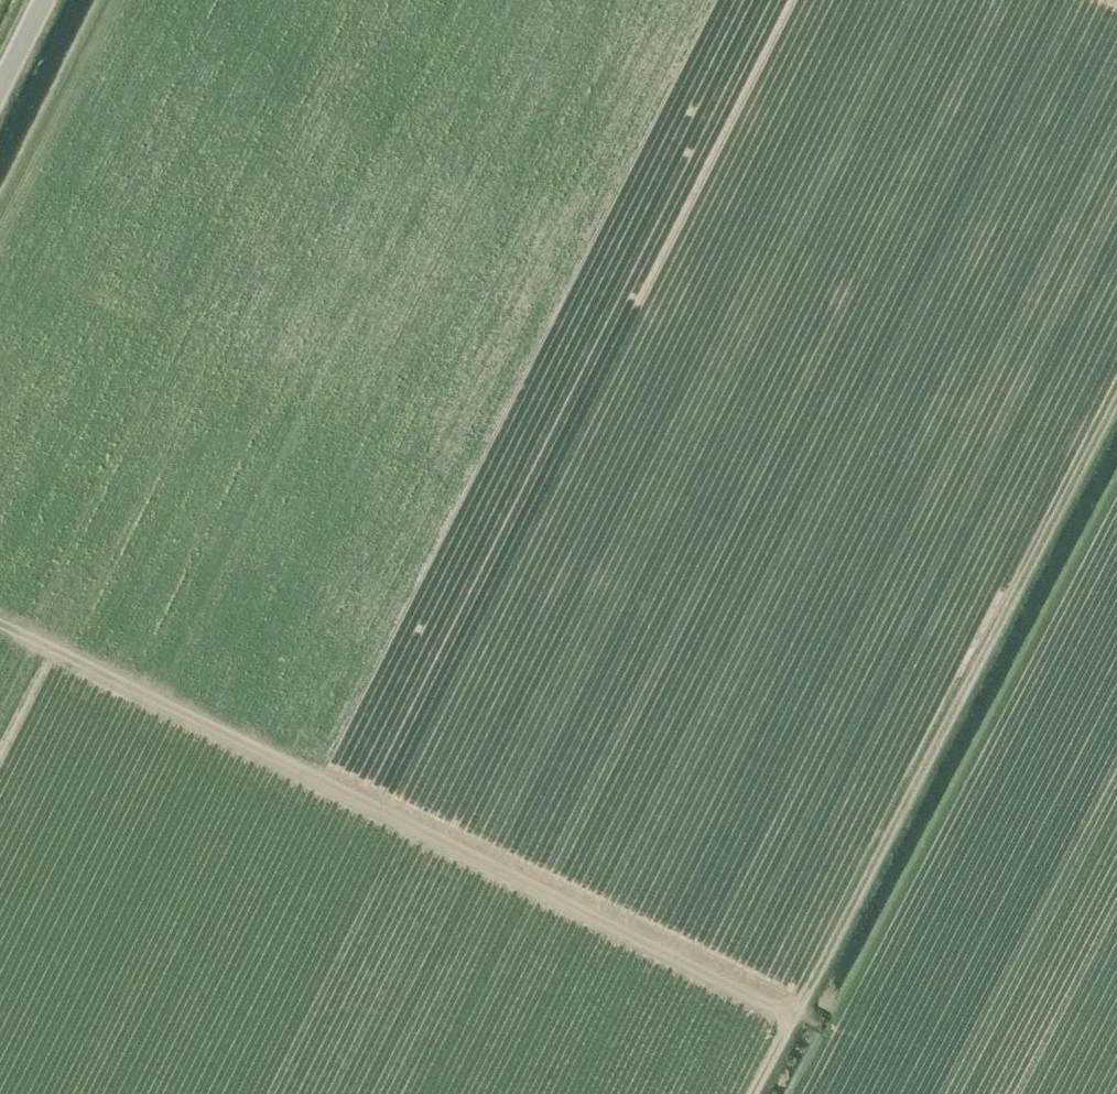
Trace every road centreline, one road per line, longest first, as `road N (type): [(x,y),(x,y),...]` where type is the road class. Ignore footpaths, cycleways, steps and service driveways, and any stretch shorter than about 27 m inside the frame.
road 1 (track): [(1116,393),(794,1013),(0,624)]
road 2 (track): [(974,1093),(807,1013),(794,1013),(751,1093)]

